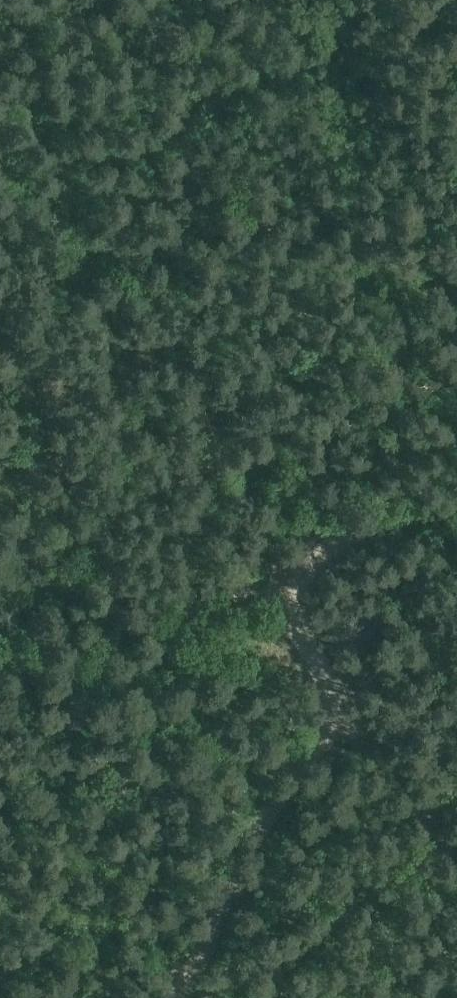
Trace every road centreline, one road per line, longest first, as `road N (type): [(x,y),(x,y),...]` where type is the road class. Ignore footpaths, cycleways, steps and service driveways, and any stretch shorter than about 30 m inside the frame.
road 1 (track): [(331,539),(381,426),(405,334),(349,173),(341,98),(349,0)]
road 2 (track): [(173,997),(231,881),(324,733),(329,706),(300,614),(310,572),(331,539)]
road 3 (track): [(331,539),(456,513)]
road 4 (track): [(456,442),(429,367),(405,334)]

